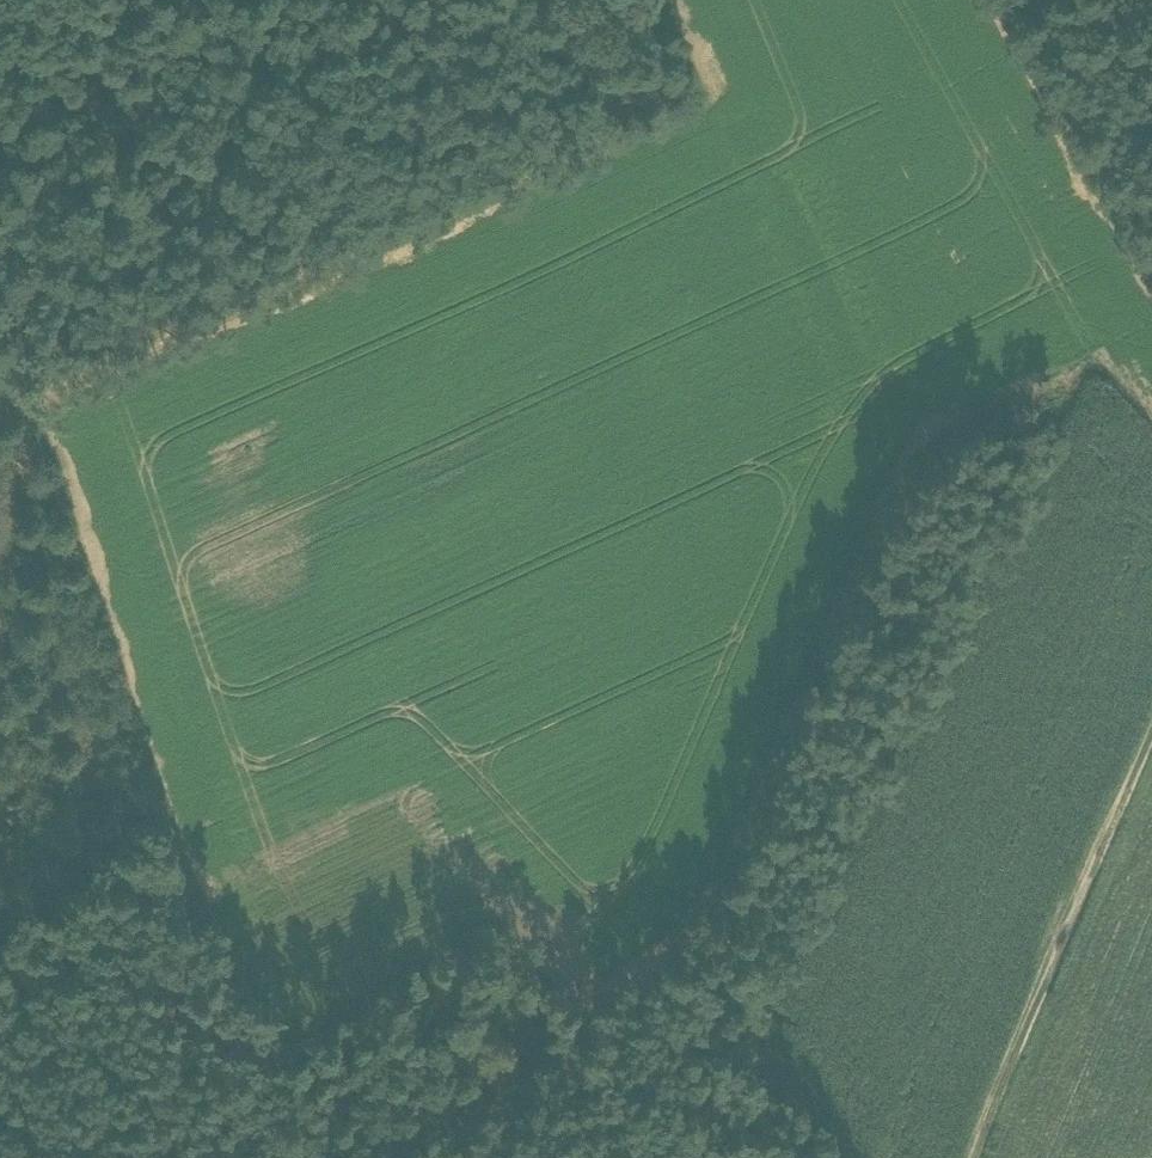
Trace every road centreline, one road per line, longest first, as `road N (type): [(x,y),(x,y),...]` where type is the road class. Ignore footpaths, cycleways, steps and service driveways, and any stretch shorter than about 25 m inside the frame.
road 1 (track): [(980,1157),(1151,742)]
road 2 (track): [(0,98),(95,176),(216,128),(267,52),(243,0)]
road 3 (track): [(267,52),(346,41),(429,0)]

